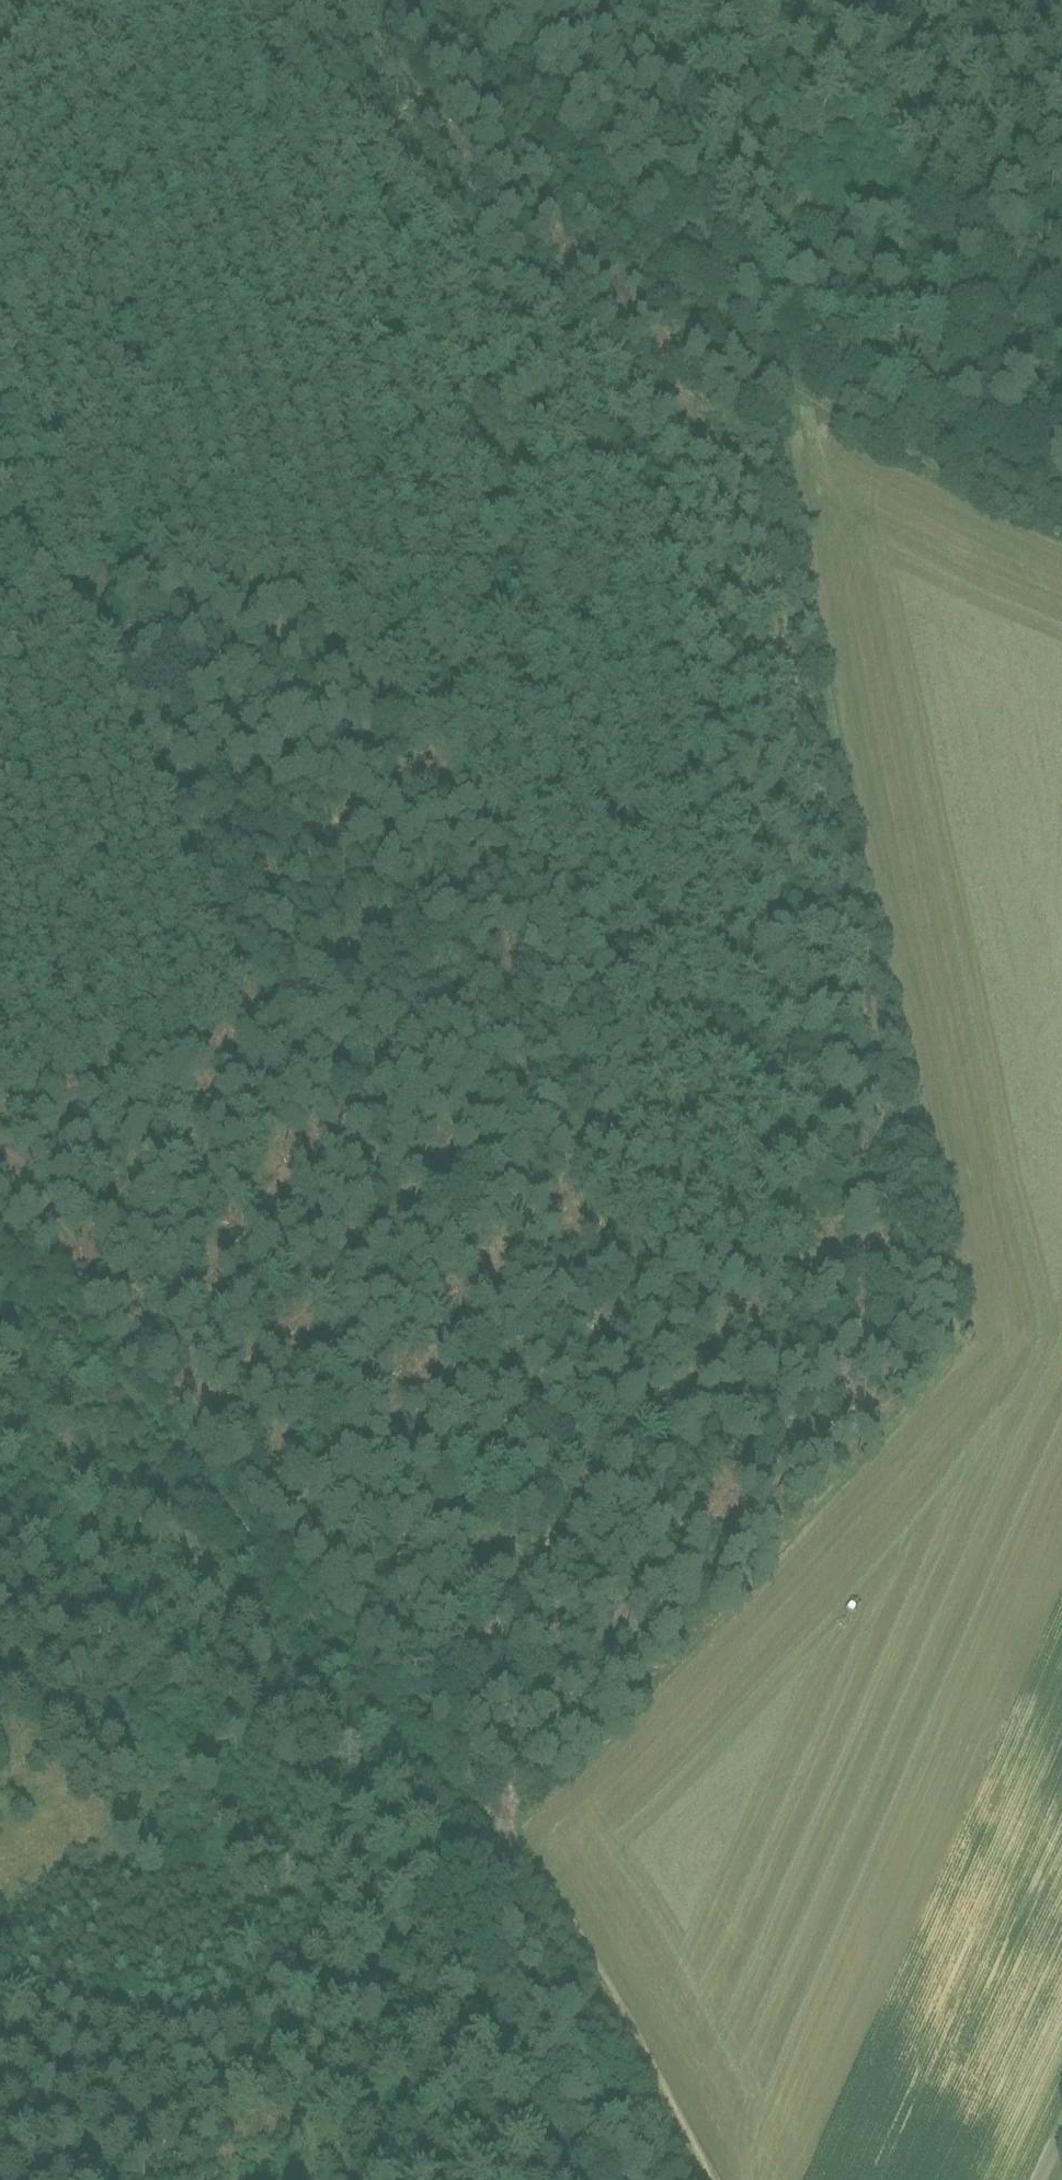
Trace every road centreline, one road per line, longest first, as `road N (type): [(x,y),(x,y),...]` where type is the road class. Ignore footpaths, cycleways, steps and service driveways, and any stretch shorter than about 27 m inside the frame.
road 1 (track): [(0,1234),(356,1679),(563,1915),(710,2179)]
road 2 (track): [(403,0),(699,322),(845,417),(1061,529)]

